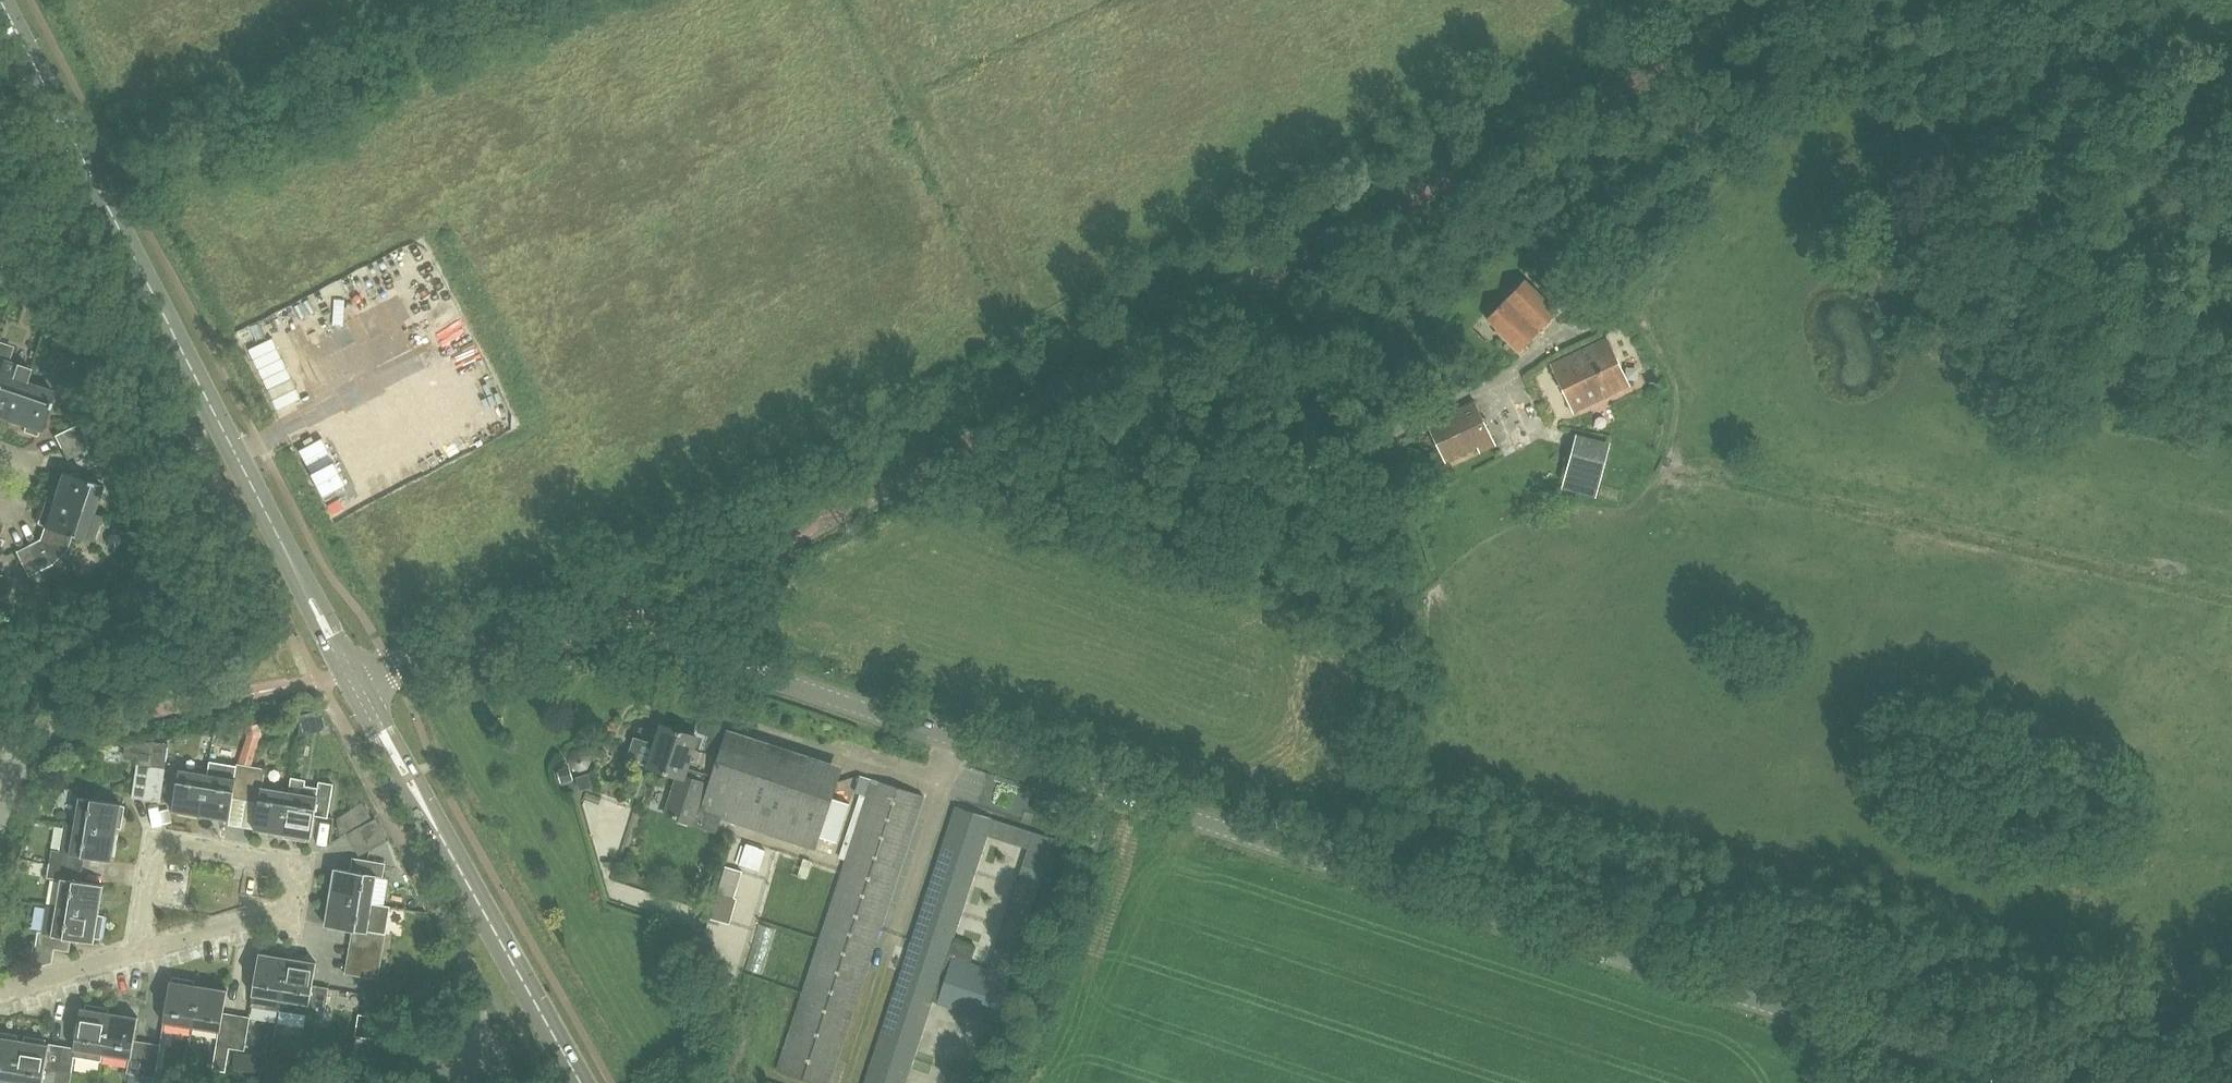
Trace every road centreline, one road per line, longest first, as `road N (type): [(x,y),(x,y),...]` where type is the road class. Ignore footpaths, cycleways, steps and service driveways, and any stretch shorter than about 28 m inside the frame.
road 1 (unclassified): [(2005,1082),(666,640),(634,621)]
road 2 (unclassified): [(634,621),(1787,0)]
road 3 (tertiary): [(352,675),(2,0)]
road 4 (track): [(978,434),(1041,466),(1131,483),(1227,481),(1296,471),(1368,445),(1509,377)]
road 5 (tertiary): [(581,1082),(352,675)]
road 6 (residential): [(143,951),(291,900),(296,861),(158,840),(154,869)]
road 7 (residential): [(301,684),(56,733),(24,754),(0,812)]
road 8 (unclassified): [(352,675),(634,621)]
road 9 (residential): [(0,994),(143,951)]

